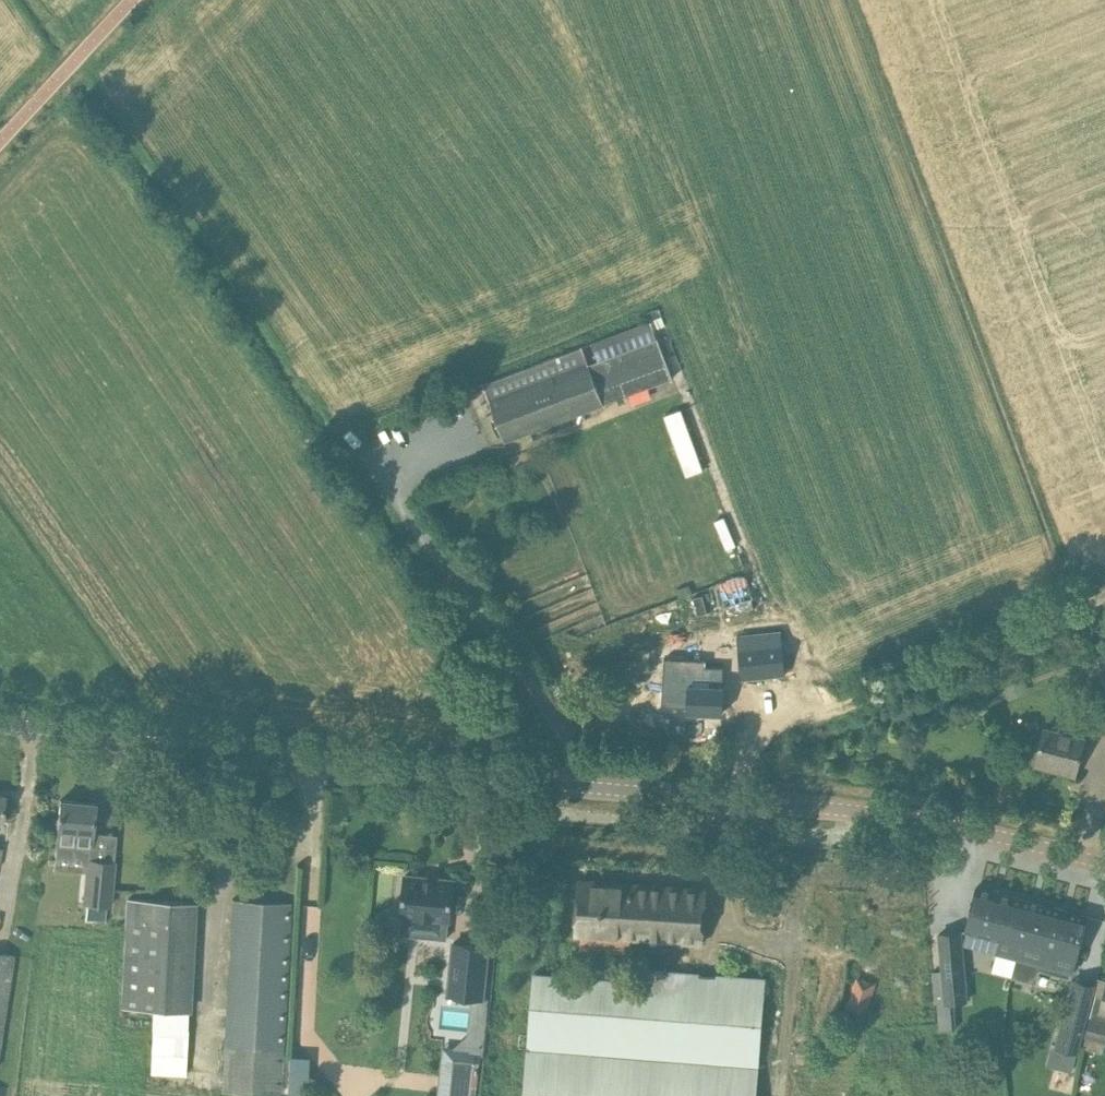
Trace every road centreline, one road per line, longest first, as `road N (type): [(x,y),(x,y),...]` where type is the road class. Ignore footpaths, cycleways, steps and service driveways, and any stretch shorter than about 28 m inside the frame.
road 1 (tertiary): [(1104,874),(823,805),(578,787),(0,722)]
road 2 (track): [(823,805),(870,709),(1104,599)]

